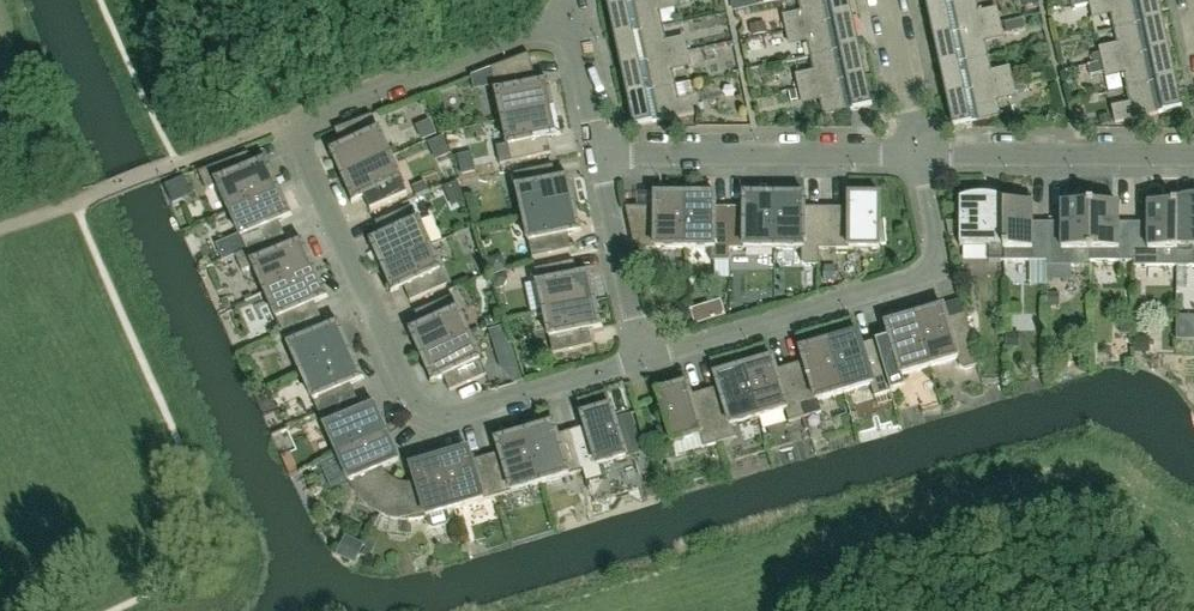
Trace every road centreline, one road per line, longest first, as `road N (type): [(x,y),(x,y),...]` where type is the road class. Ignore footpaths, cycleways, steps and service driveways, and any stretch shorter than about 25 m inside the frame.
road 1 (residential): [(637,373),(436,419),(405,394),(281,115),(571,21)]
road 2 (residential): [(637,373),(933,270),(920,153)]
road 3 (residential): [(920,153),(598,148)]
road 4 (residential): [(1193,145),(920,153)]
road 5 (residential): [(637,373),(598,148)]
road 6 (residential): [(920,153),(891,0)]
road 7 (residential): [(598,148),(571,21)]

